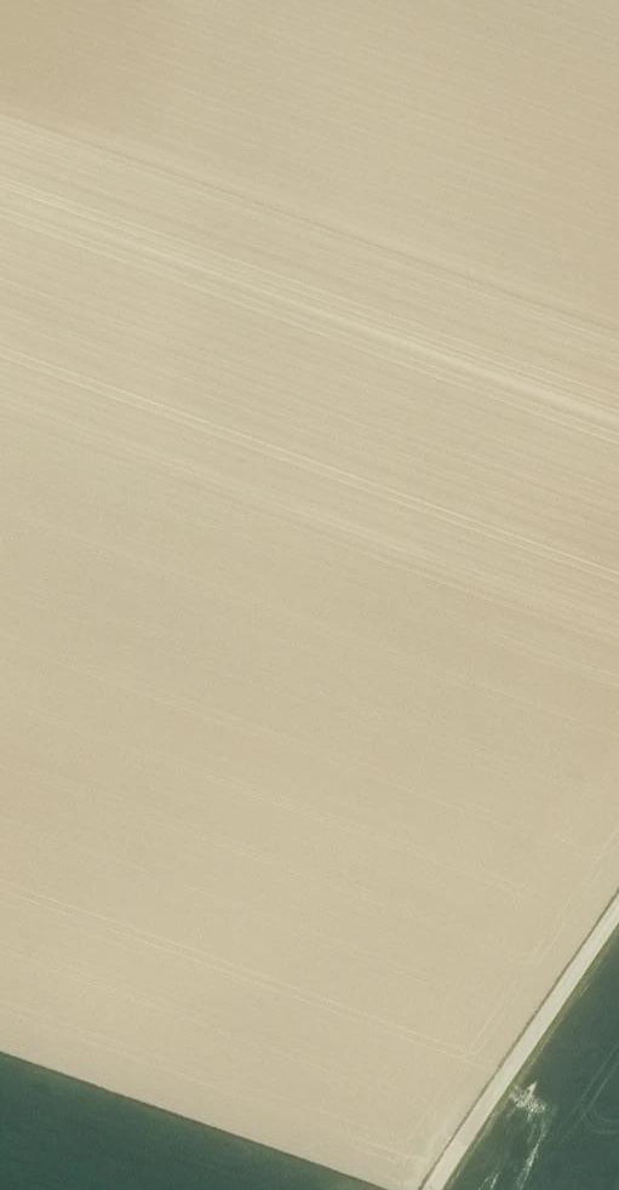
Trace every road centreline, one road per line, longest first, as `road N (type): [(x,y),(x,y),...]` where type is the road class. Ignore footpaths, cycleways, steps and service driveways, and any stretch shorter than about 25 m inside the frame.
road 1 (unclassified): [(429,1189),(618,913)]

